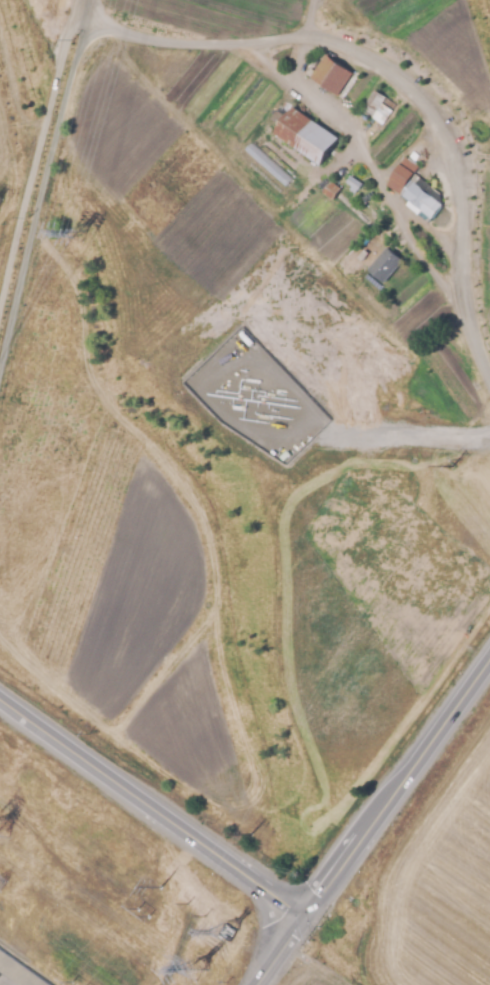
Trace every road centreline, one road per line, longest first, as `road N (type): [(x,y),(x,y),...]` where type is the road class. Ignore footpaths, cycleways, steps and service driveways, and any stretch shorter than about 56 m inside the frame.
road 1 (secondary): [(298,916),(0,701)]
road 2 (secondary): [(489,648),(298,916)]

